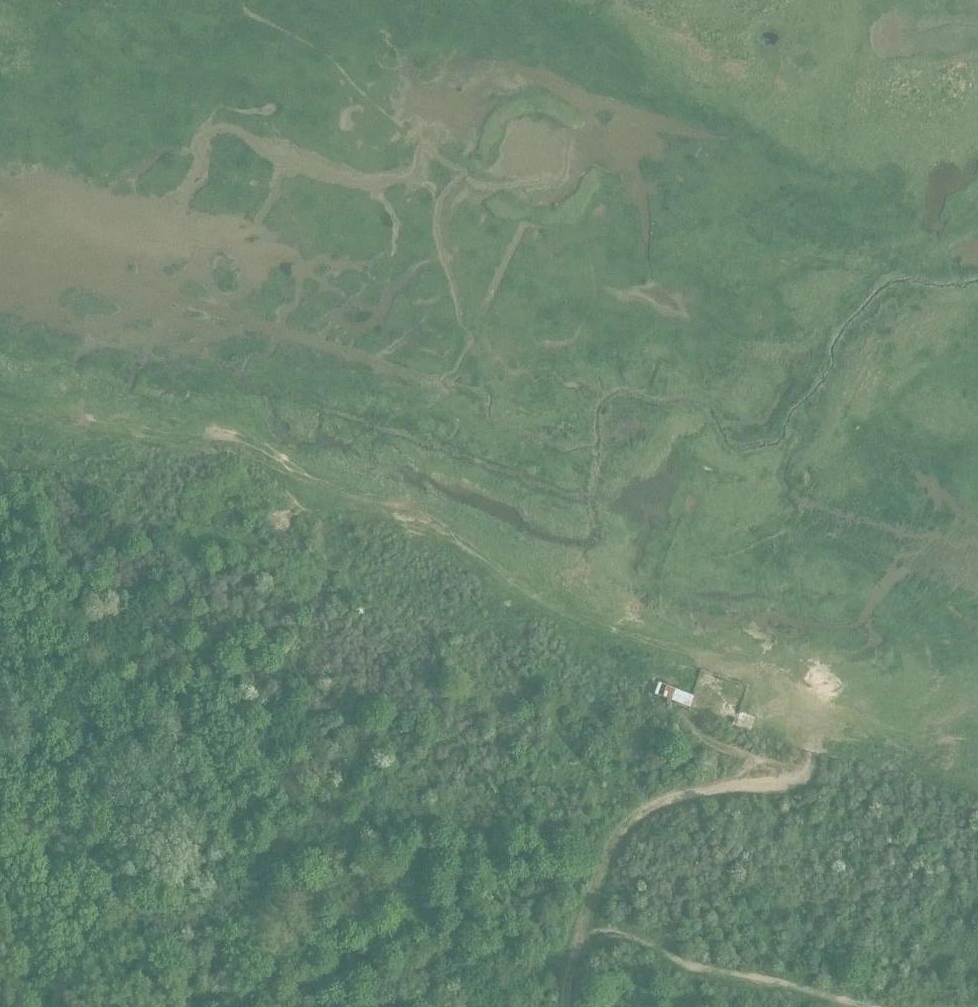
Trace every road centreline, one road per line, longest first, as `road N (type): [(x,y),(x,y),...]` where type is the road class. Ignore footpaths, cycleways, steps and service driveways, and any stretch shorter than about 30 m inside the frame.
road 1 (track): [(576,932),(625,827),(664,803),(787,782),(786,770),(718,746),(678,711)]

